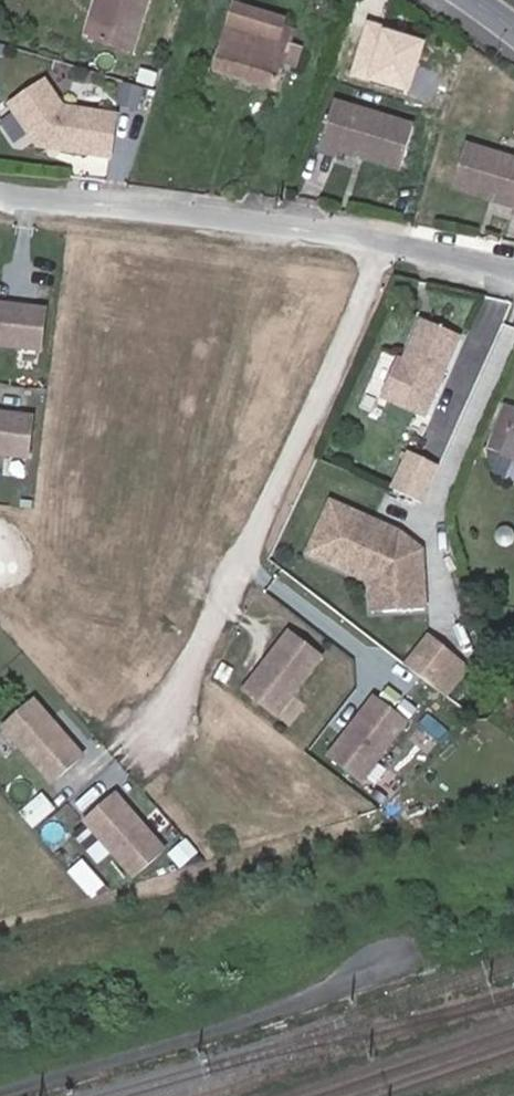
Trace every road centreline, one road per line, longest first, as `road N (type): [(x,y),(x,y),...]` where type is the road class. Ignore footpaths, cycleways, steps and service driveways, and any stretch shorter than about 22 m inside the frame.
road 1 (residential): [(386,242),(150,744)]
road 2 (residential): [(0,194),(386,242)]
road 3 (residential): [(386,242),(513,271)]

